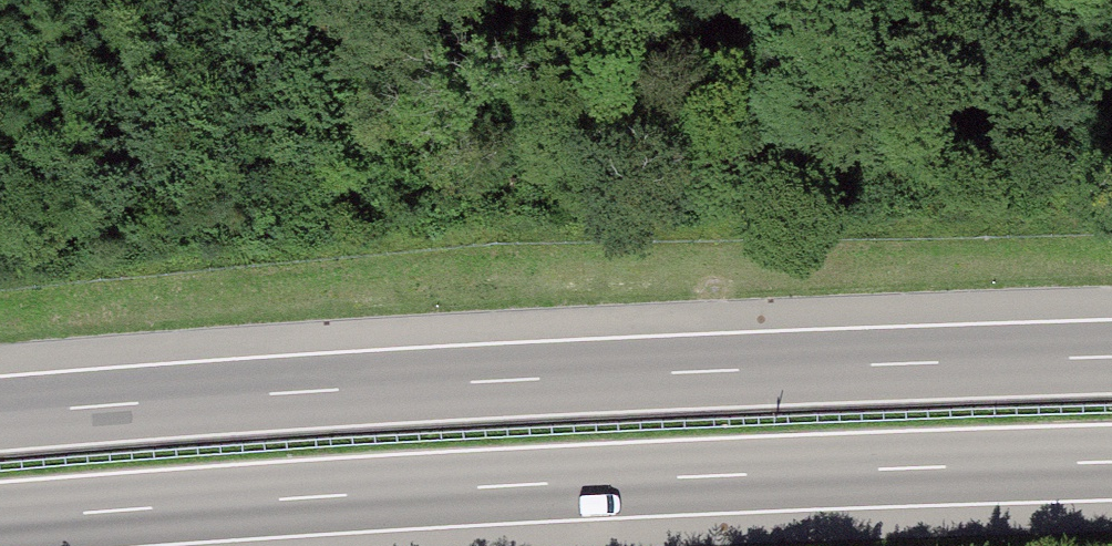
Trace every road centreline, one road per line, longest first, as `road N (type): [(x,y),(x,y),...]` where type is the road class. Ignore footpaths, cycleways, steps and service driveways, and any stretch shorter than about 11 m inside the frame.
road 1 (motorway): [(0,519),(403,490),(1111,461)]
road 2 (motorway): [(1111,358),(386,385),(0,413)]
road 3 (track): [(410,194),(332,0)]

